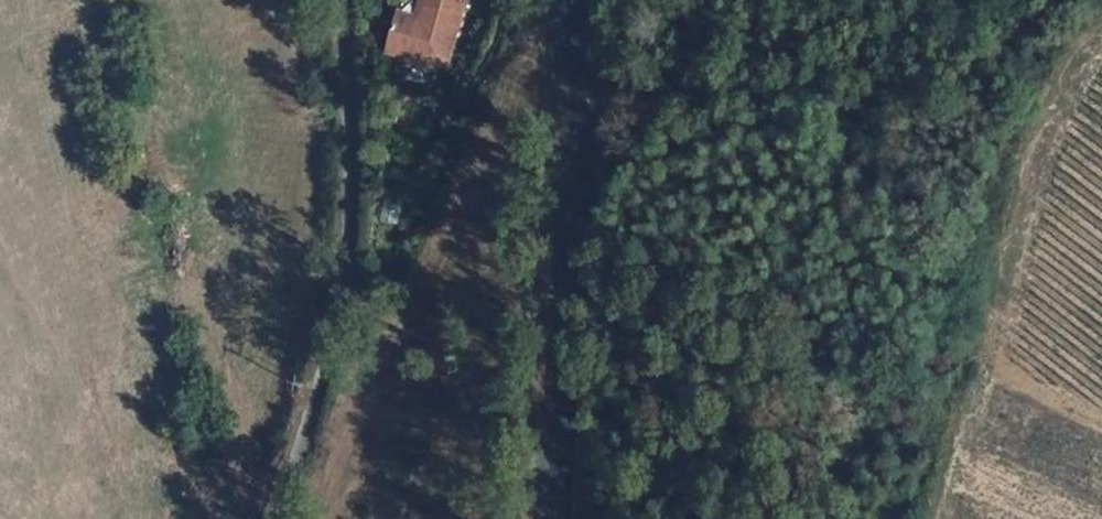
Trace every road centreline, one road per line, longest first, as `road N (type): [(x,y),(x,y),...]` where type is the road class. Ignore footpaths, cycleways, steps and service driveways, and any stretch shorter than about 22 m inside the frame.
road 1 (unclassified): [(340,0),(354,215),(346,281),(270,518)]
road 2 (secondary): [(569,0),(574,181),(553,518)]

